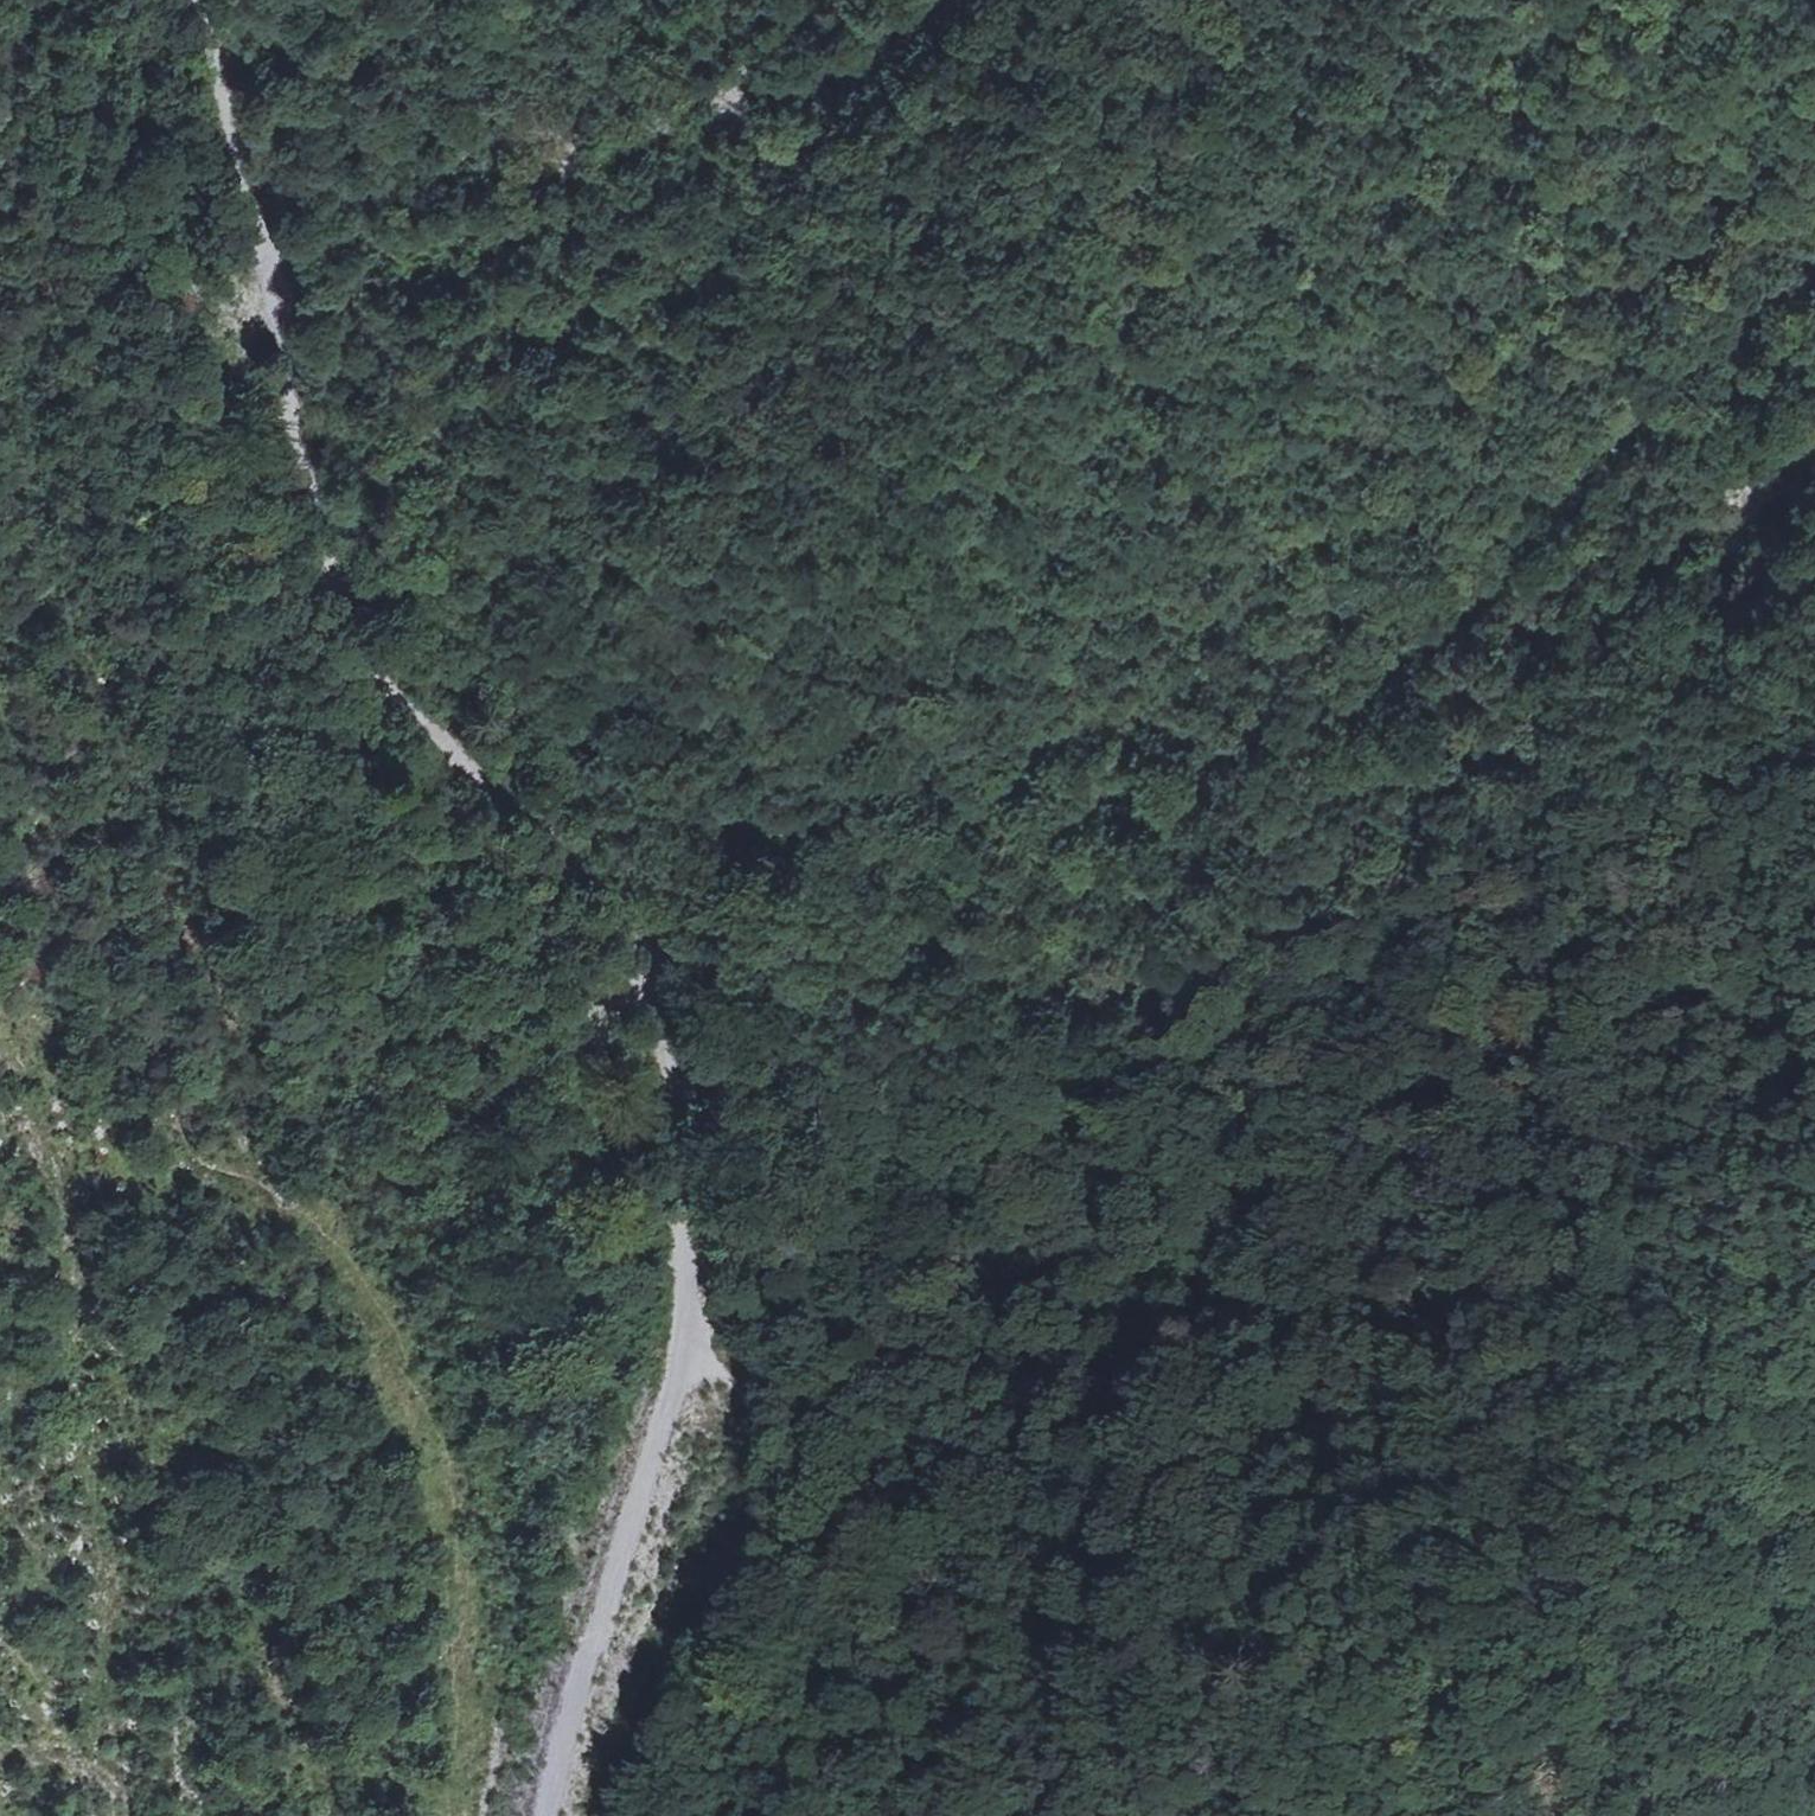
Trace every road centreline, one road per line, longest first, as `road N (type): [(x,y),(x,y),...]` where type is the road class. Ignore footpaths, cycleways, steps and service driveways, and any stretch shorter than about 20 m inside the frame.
road 1 (track): [(205,0),(259,243),(295,521),(353,643),(394,702),(589,878),(637,964),(676,1069),(686,1185),(681,1340)]
road 2 (track): [(681,1340),(549,1815)]

